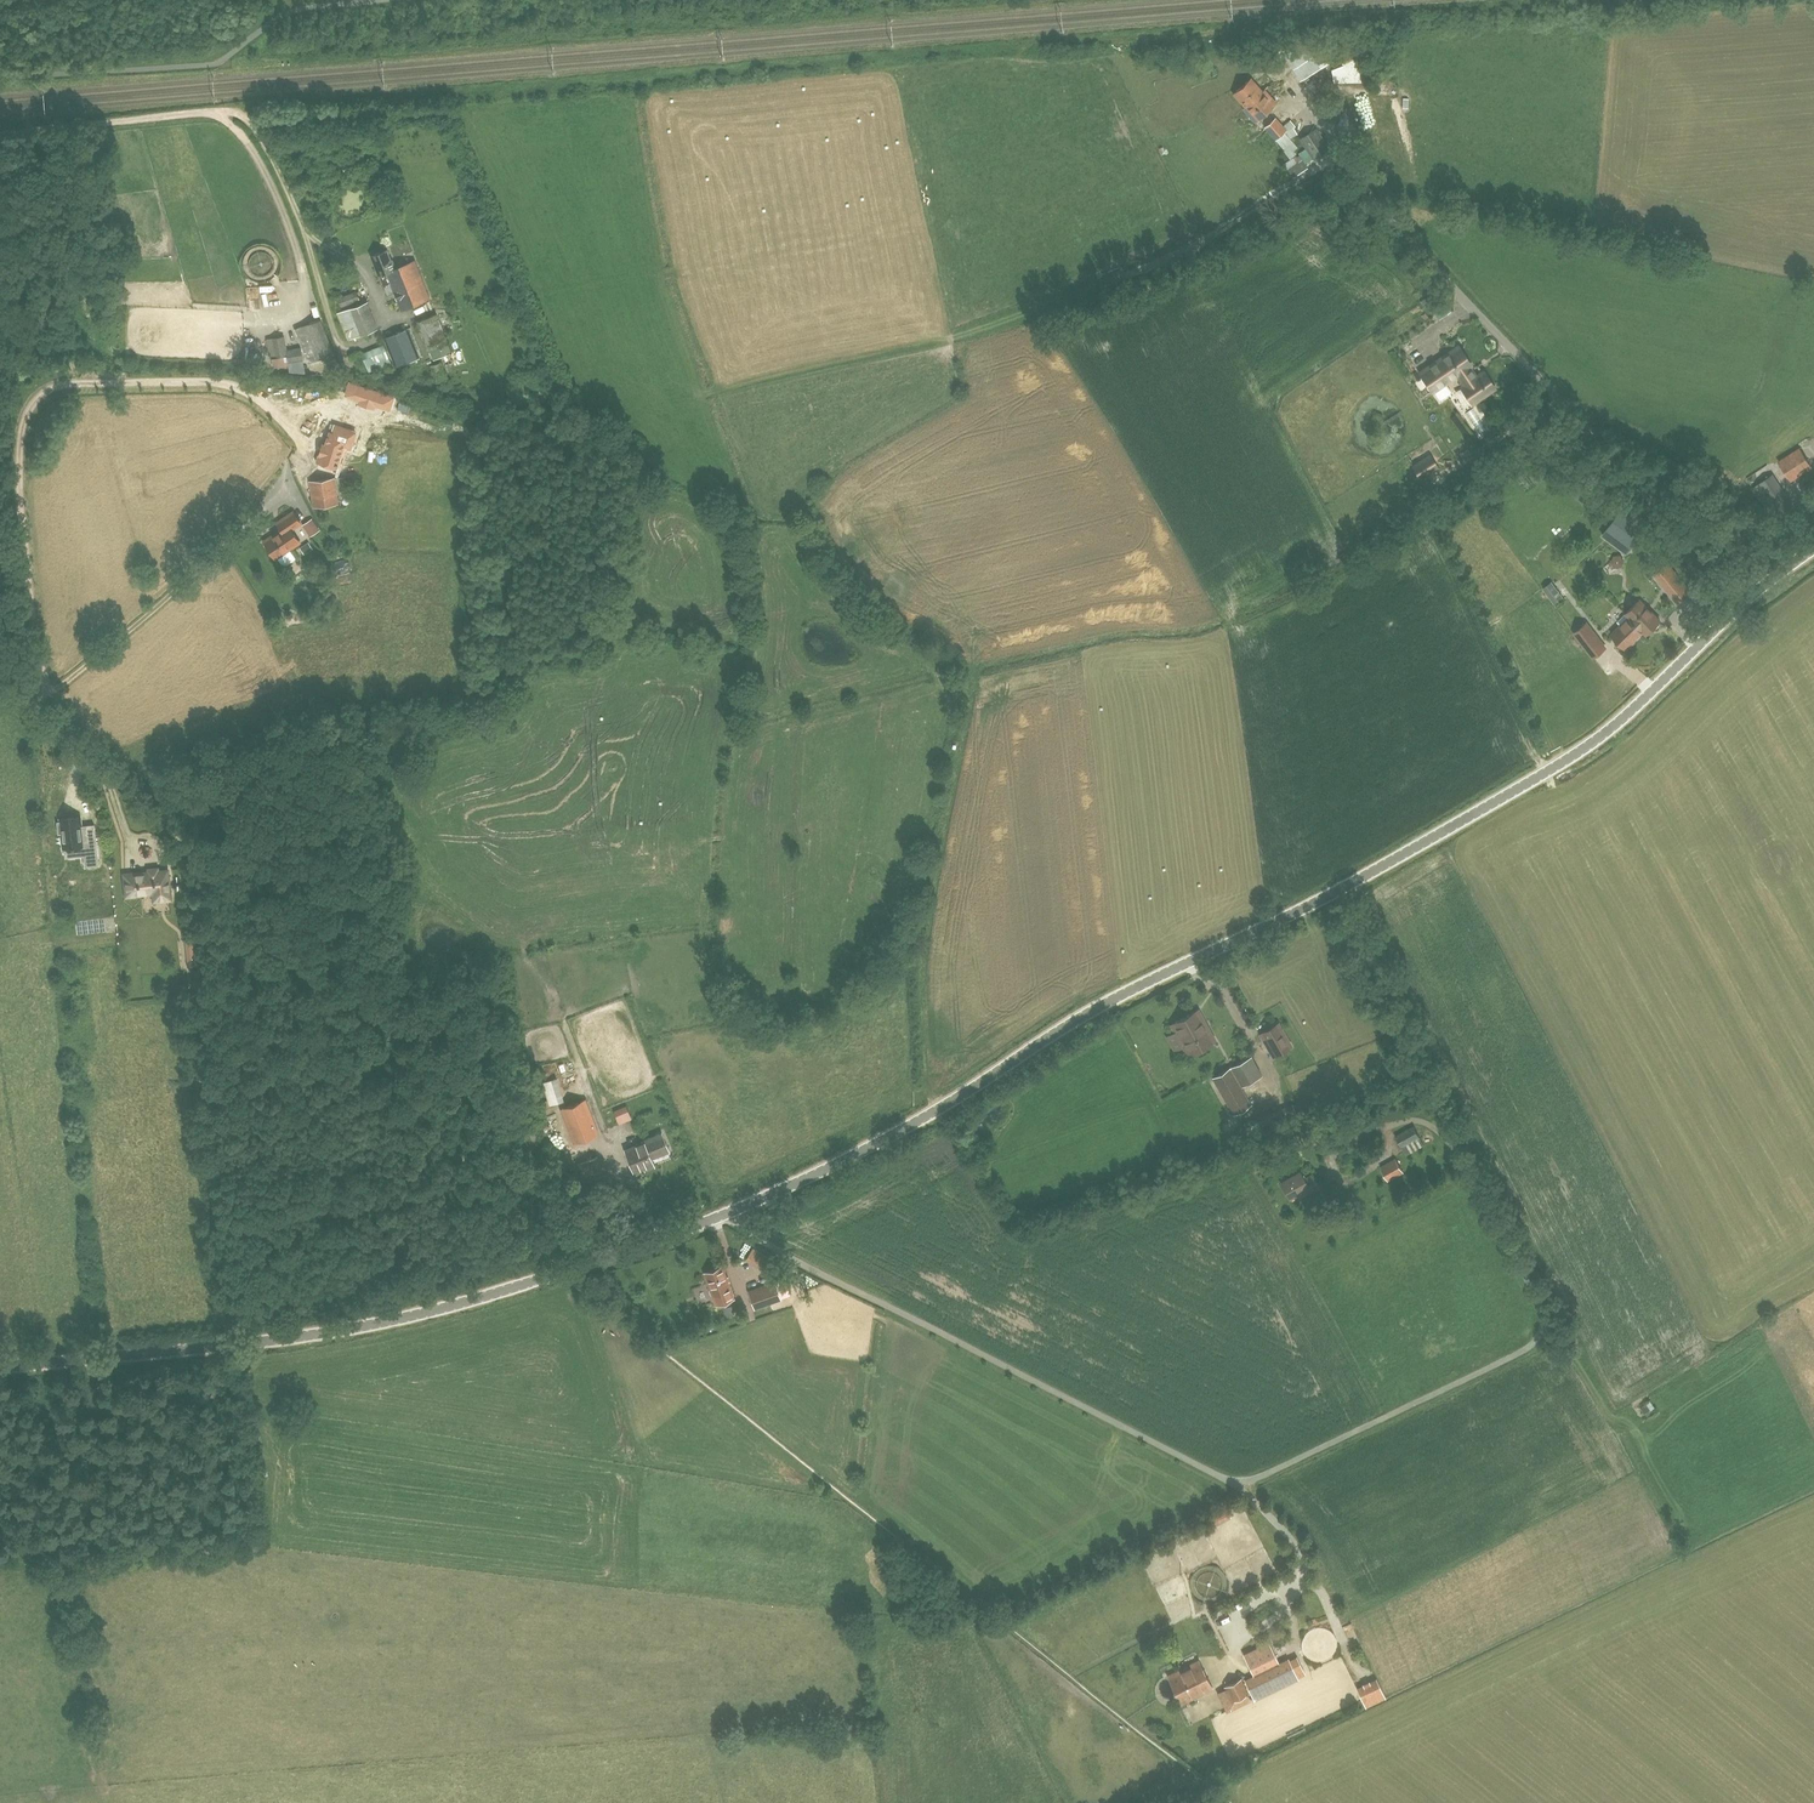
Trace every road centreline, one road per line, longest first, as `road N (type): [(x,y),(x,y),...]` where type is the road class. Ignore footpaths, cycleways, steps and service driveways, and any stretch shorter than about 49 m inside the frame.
road 1 (unclassified): [(0,1367),(414,1315),(564,1273),(743,1205),(935,1111),(1113,998),(1300,909),(1585,748),(1739,606)]
road 2 (unclassified): [(1739,606),(1680,554),(1649,501),(1368,197),(1339,149)]
road 3 (track): [(565,1024),(521,950),(502,951),(477,930),(421,925),(421,961)]
road 4 (unclassified): [(214,113),(0,134)]
road 5 (unclassified): [(0,675),(127,795)]

